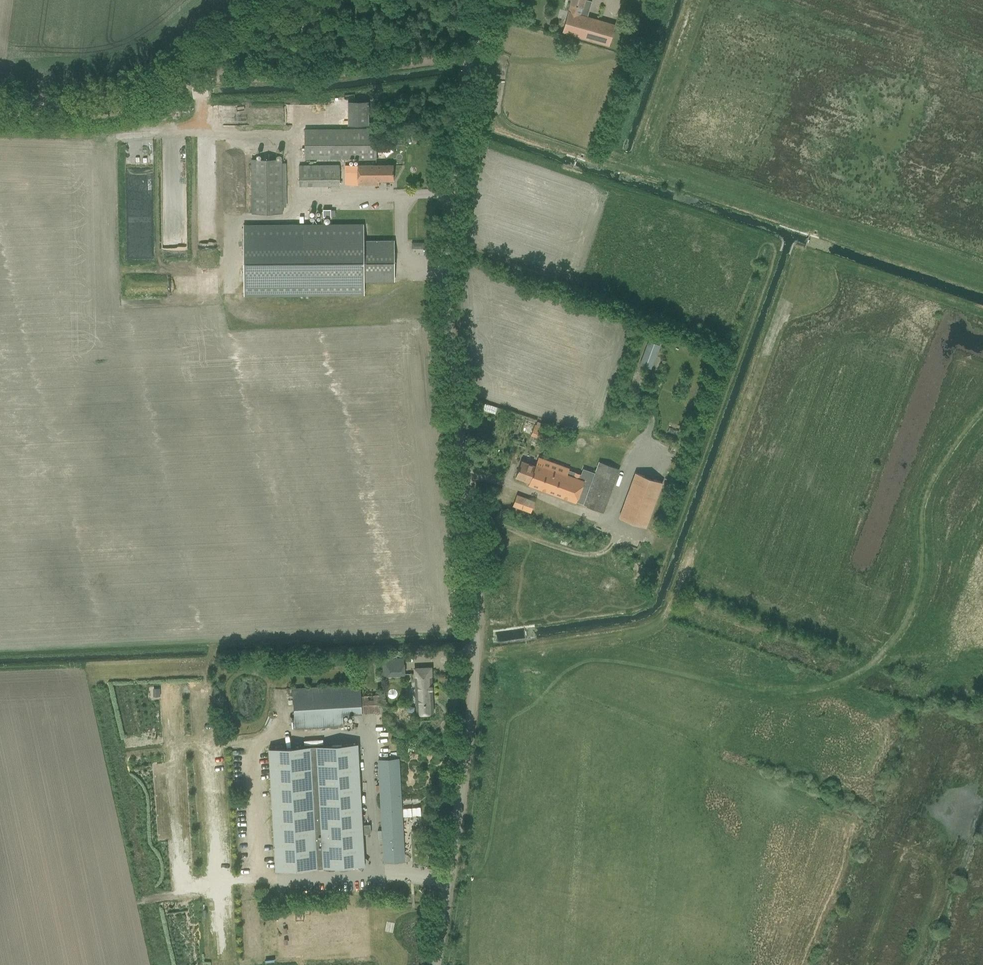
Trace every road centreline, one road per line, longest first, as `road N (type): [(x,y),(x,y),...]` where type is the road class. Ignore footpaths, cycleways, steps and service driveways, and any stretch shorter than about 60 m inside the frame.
road 1 (unclassified): [(441,964),(477,731),(482,588),(442,215),(482,0)]
road 2 (track): [(481,661),(622,650),(744,686),(863,668),(896,637),(921,587),(917,523),(933,475),(982,404)]
road 3 (track): [(468,59),(192,85),(95,108),(0,105)]
road 4 (track): [(265,0),(158,93)]

